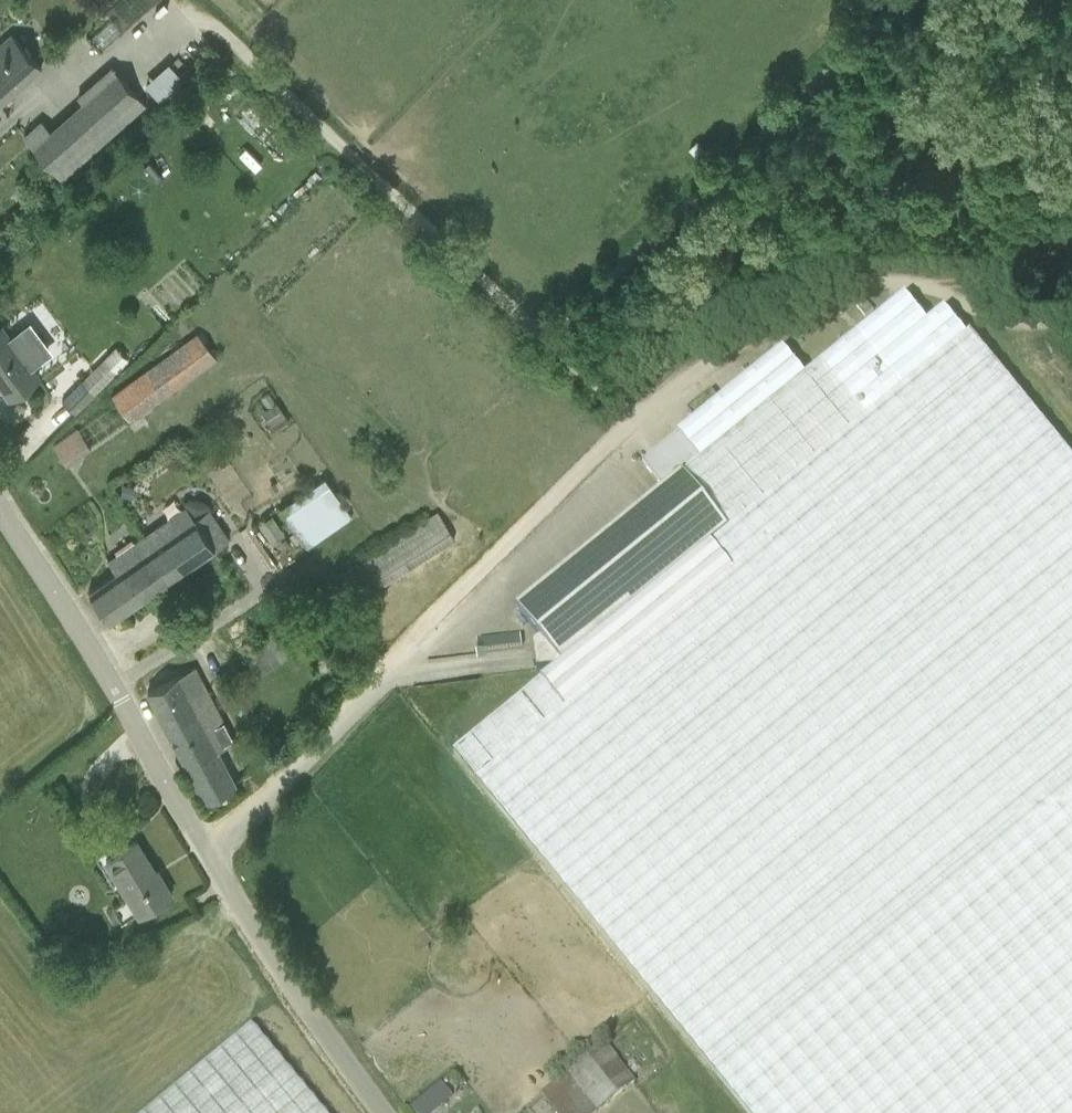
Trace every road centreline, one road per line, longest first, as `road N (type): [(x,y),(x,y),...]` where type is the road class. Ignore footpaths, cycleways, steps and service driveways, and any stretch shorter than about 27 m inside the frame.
road 1 (track): [(556,347),(924,0)]
road 2 (track): [(556,347),(202,8)]
road 3 (track): [(647,425),(776,312),(845,281),(936,275),(968,300),(1001,311),(1071,305)]
road 4 (unclassified): [(208,858),(161,793),(120,703),(0,507)]
road 5 (track): [(416,651),(647,425)]
road 6 (unclassified): [(385,1112),(208,858)]
road 7 (unclassified): [(208,858),(416,651)]
road 8 (track): [(1071,435),(1001,326),(1001,311)]
road 9 (track): [(1071,254),(936,275)]

